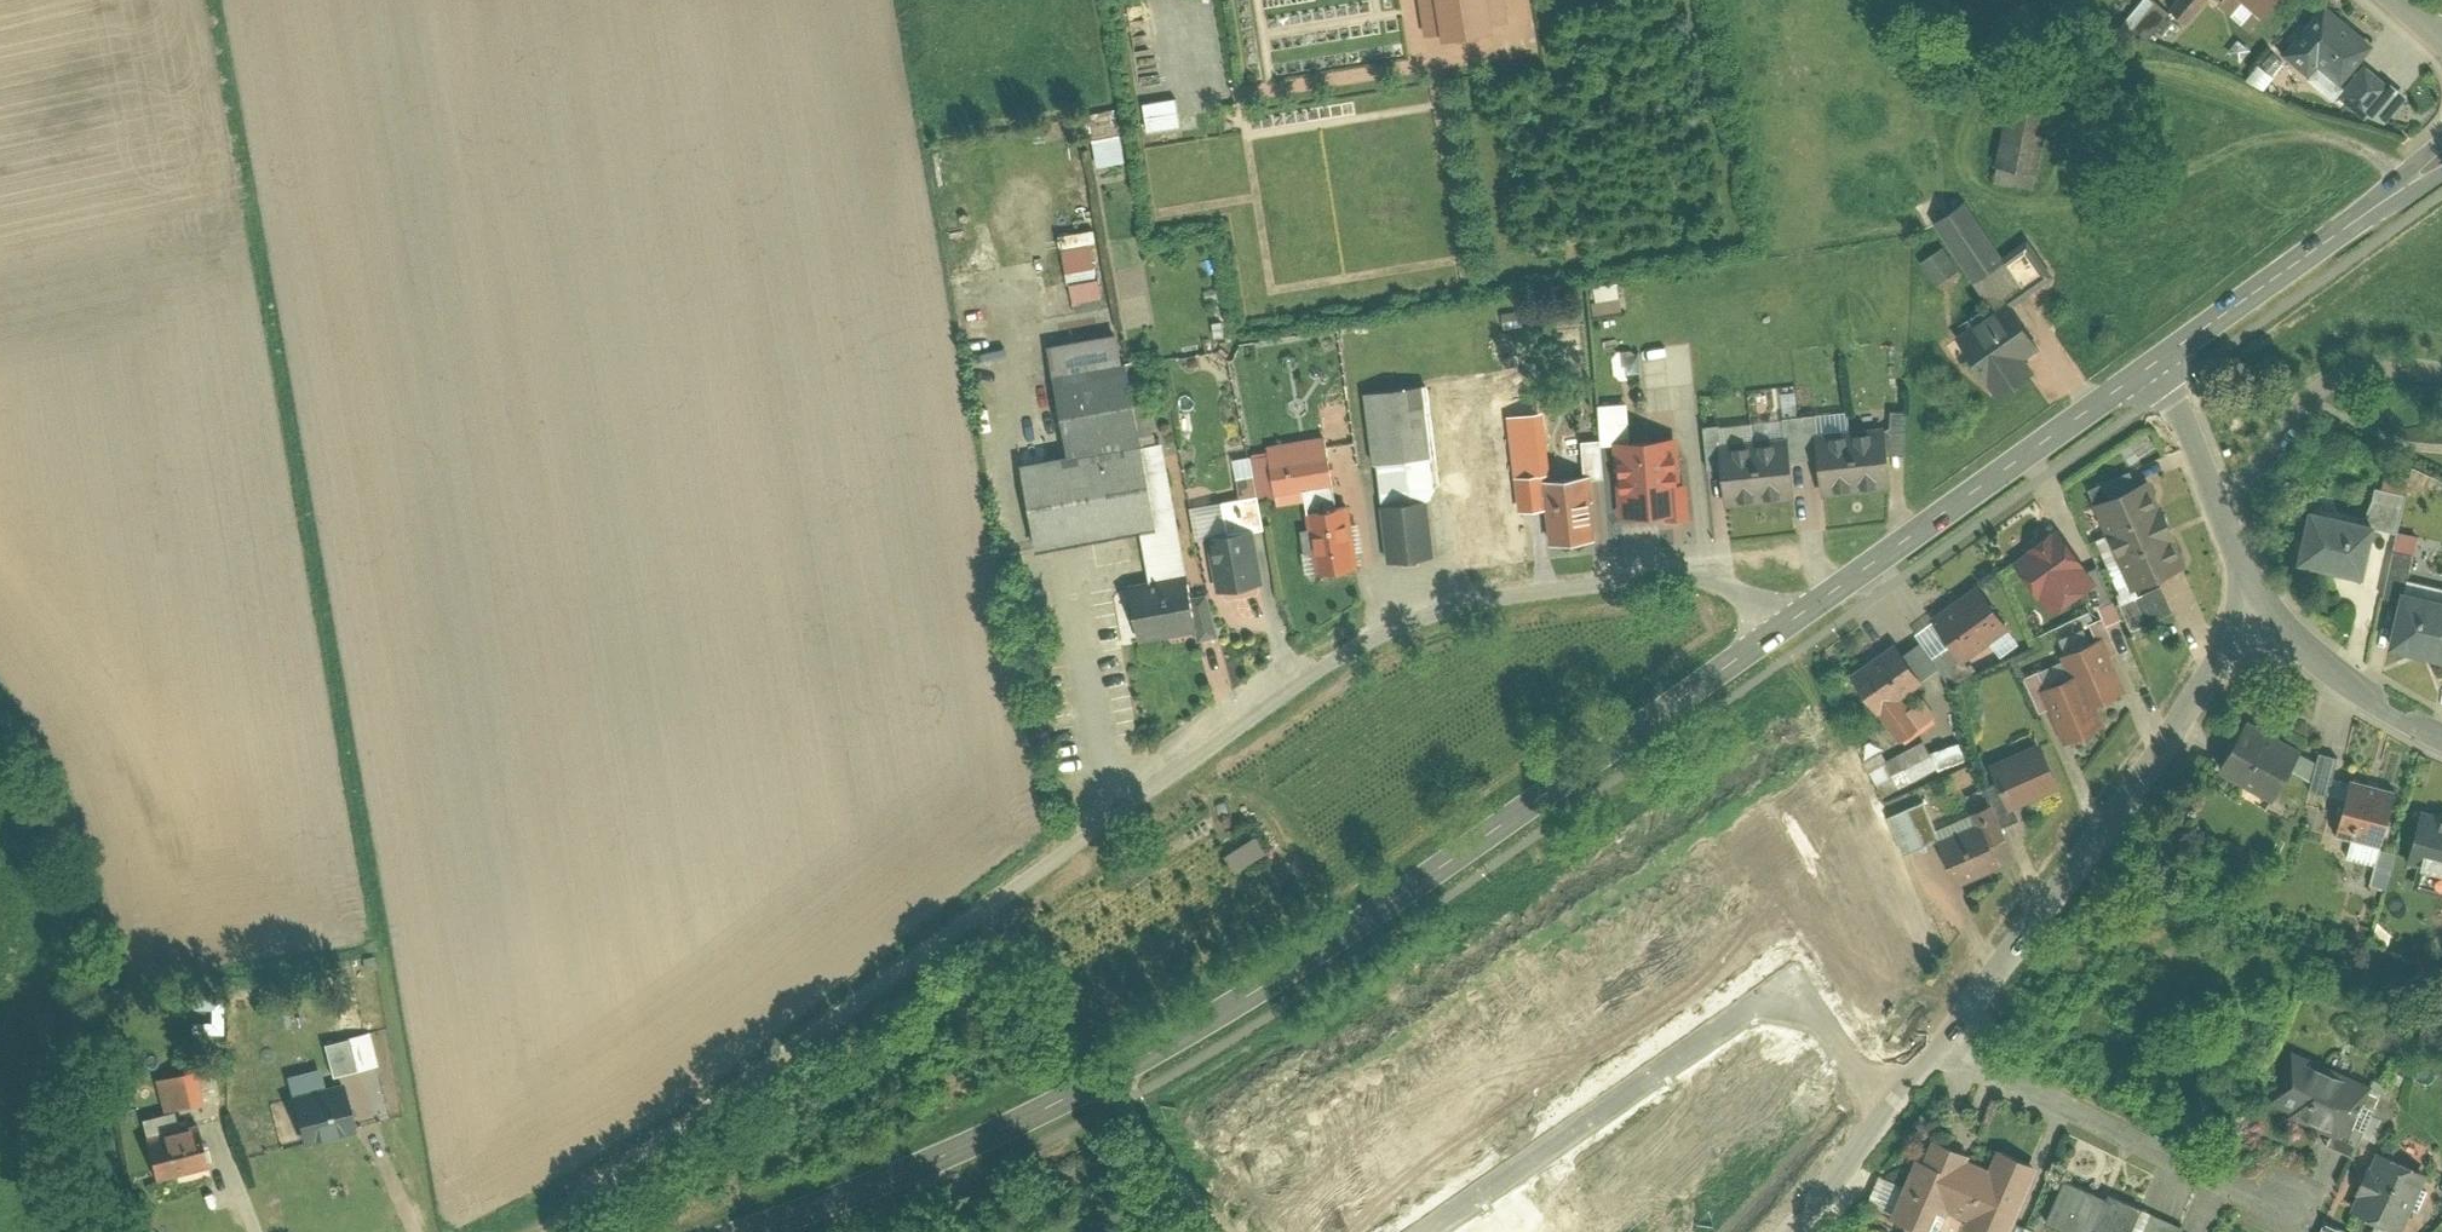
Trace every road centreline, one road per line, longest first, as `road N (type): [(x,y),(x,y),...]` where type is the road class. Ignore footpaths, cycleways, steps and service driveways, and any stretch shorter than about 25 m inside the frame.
road 1 (residential): [(560,1231),(564,1209),(1335,634),(1411,599),(1596,566),(1724,578),(1775,628)]
road 2 (track): [(206,0),(440,1231)]
road 3 (tertiary): [(1775,628),(1517,814),(1142,1054),(888,1179),(735,1231)]
road 4 (residential): [(1427,1231),(1770,999),(1816,1013),(1887,1112)]
road 5 (residential): [(1947,1038),(2167,743),(2226,651),(2249,582)]
road 6 (tertiary): [(2156,365),(1775,628)]
road 7 (residential): [(1947,1038),(2026,1088),(2276,1202)]
road 8 (tertiary): [(2441,157),(2156,365)]
road 9 (residential): [(2441,730),(2321,655),(2249,582)]
road 10 (residential): [(2249,582),(2156,365)]
road 11 (residential): [(1785,1231),(1887,1112)]

